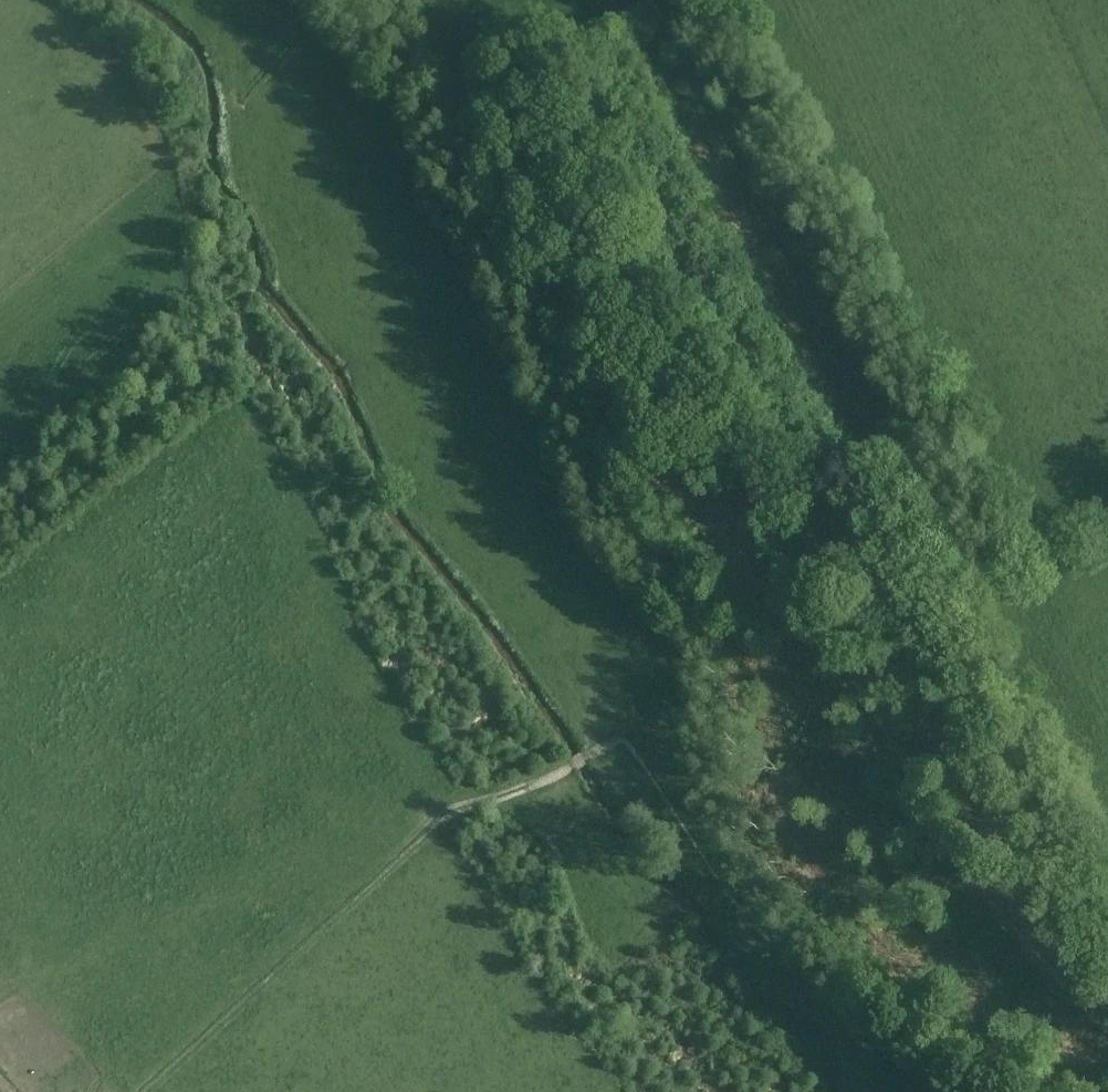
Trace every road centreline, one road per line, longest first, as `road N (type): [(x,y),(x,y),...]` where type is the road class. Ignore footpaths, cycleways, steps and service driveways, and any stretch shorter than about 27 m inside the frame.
road 1 (track): [(1039,1091),(945,1001),(892,1002),(858,1016),(842,1010),(716,882),(624,739),(439,814),(143,1091)]

